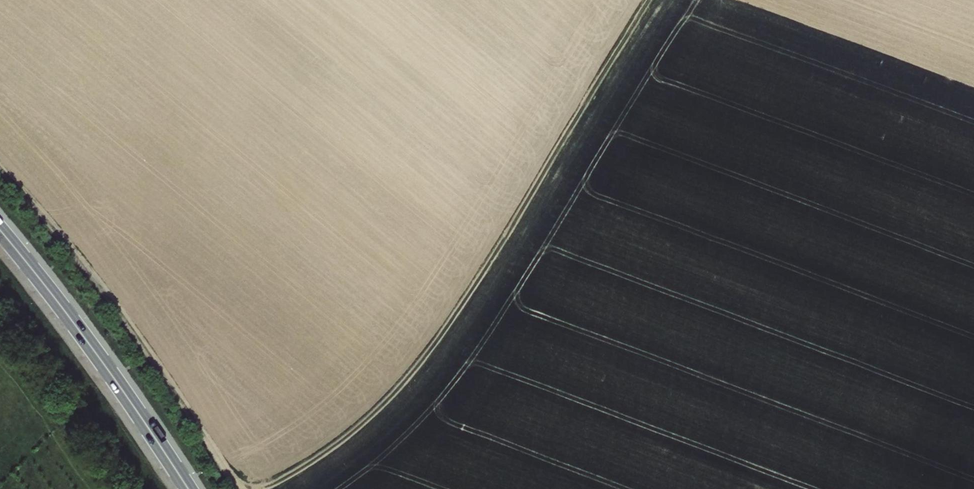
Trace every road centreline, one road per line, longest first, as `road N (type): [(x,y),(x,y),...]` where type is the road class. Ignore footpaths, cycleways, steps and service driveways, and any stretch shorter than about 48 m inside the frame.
road 1 (track): [(249,488),(283,479),(394,394),(457,318),(653,0)]
road 2 (track): [(0,164),(97,275),(249,488)]
road 3 (primary): [(0,234),(44,283),(187,488)]

